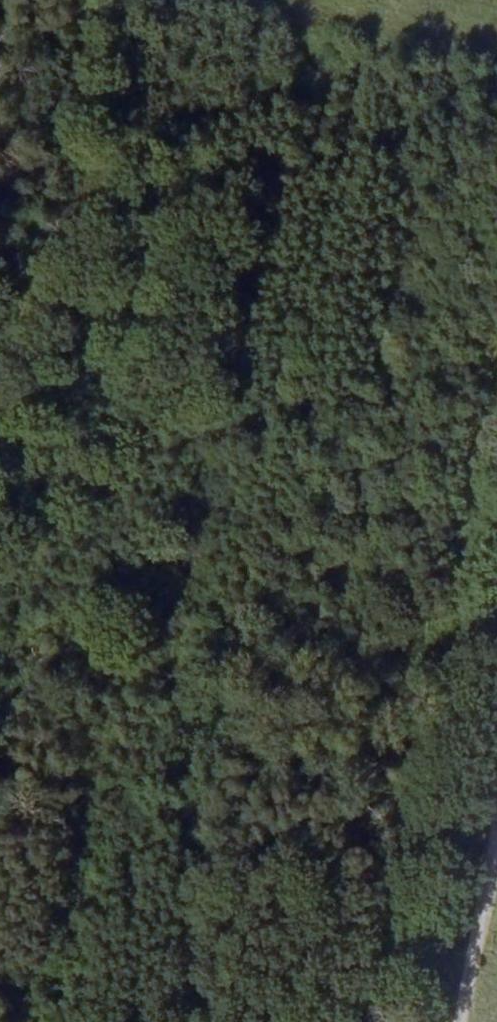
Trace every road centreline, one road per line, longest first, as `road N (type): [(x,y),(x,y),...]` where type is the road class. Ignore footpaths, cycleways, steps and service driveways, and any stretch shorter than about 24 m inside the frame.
road 1 (unclassified): [(496,814),(454,1021)]

